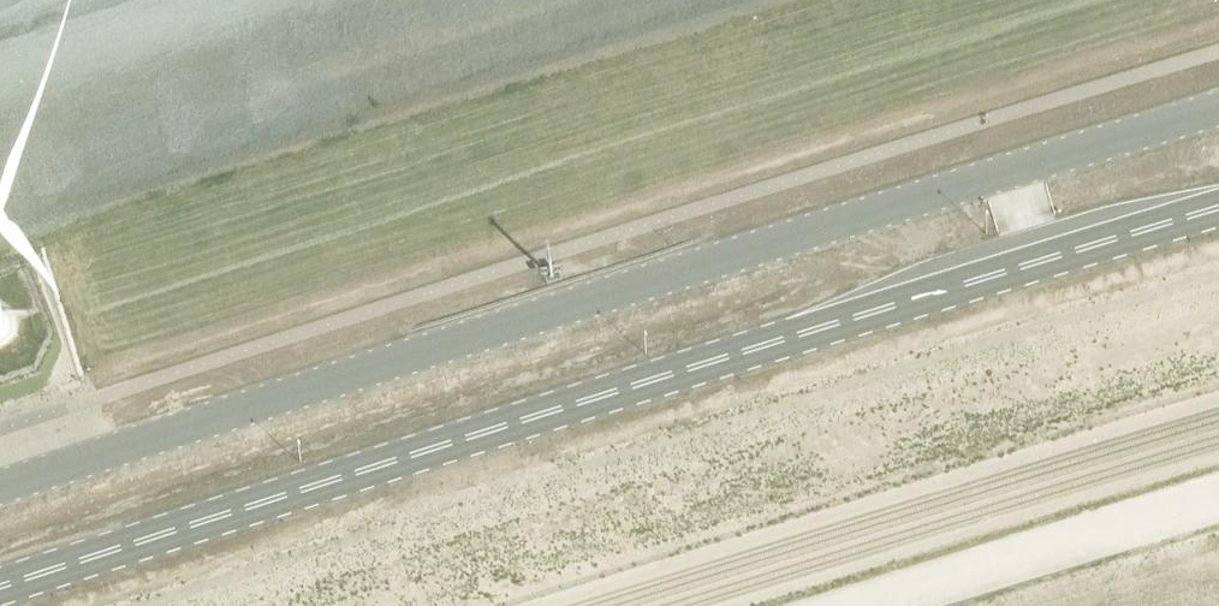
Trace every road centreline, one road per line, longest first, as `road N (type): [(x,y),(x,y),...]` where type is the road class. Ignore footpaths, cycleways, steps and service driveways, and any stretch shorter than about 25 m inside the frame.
road 1 (unclassified): [(1218,120),(0,497)]
road 2 (secondary): [(1218,221),(0,597)]

